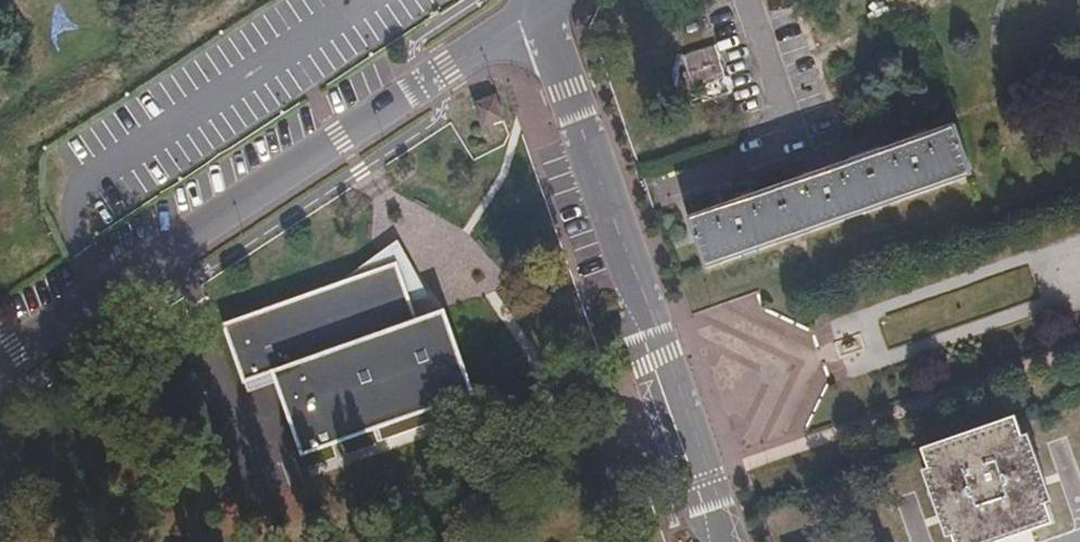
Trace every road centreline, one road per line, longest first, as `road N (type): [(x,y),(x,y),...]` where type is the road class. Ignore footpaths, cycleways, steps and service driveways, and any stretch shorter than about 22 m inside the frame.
road 1 (unclassified): [(0,362),(539,8)]
road 2 (residential): [(728,541),(539,8)]

